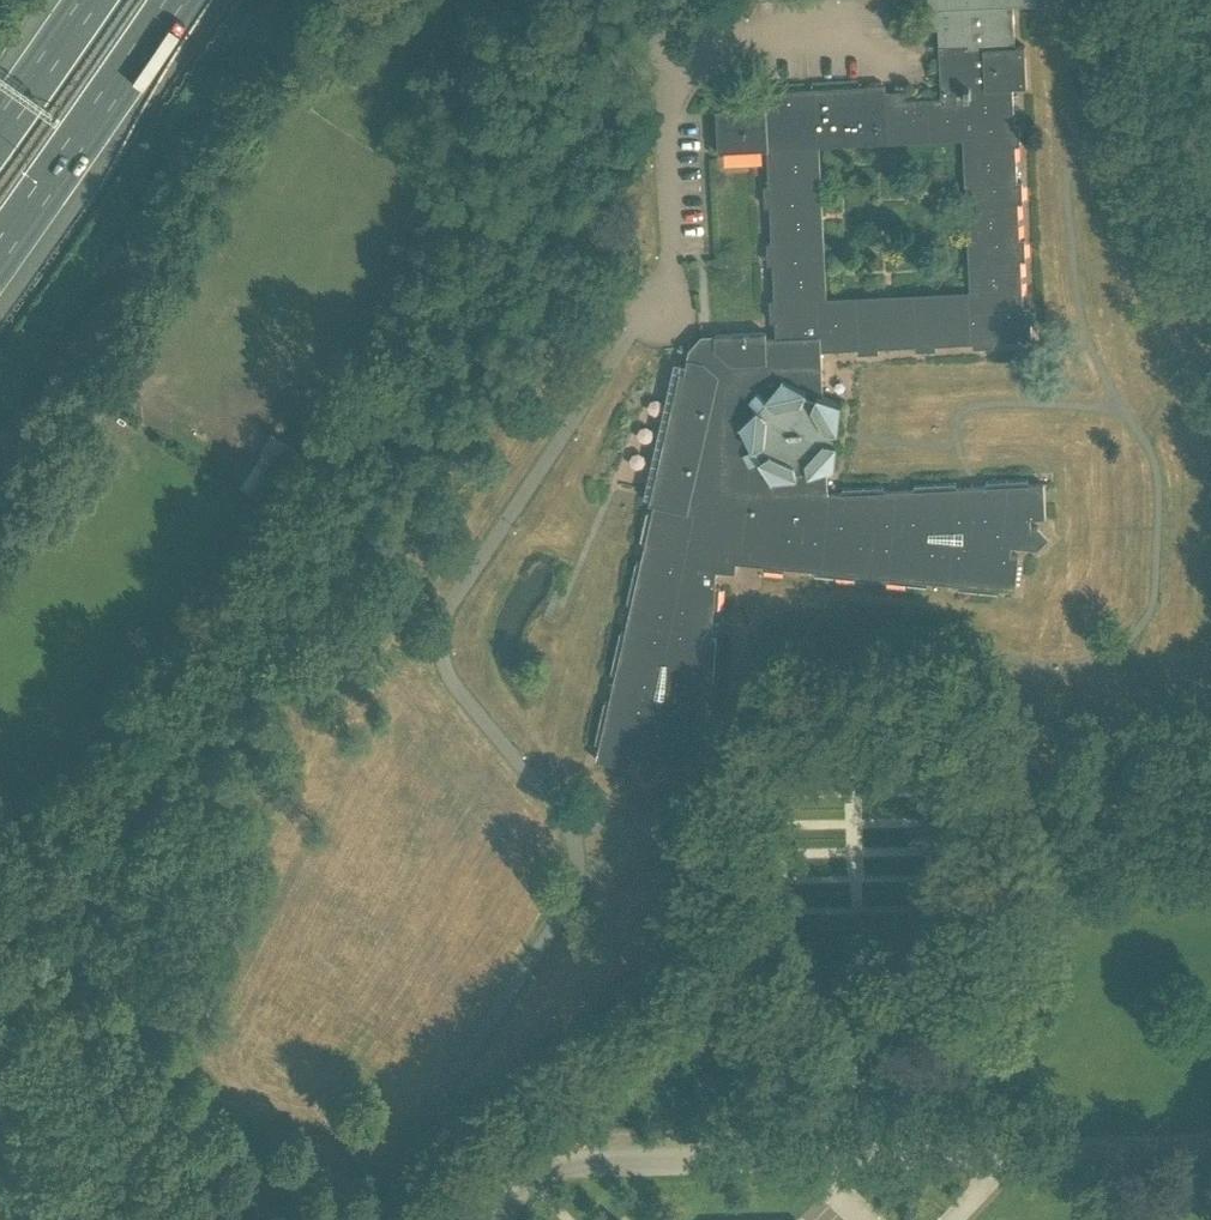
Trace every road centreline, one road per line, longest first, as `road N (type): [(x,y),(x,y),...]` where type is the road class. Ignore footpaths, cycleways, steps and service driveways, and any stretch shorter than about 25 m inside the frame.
road 1 (motorway): [(0,248),(175,0)]
road 2 (motorway): [(89,0),(0,125)]

